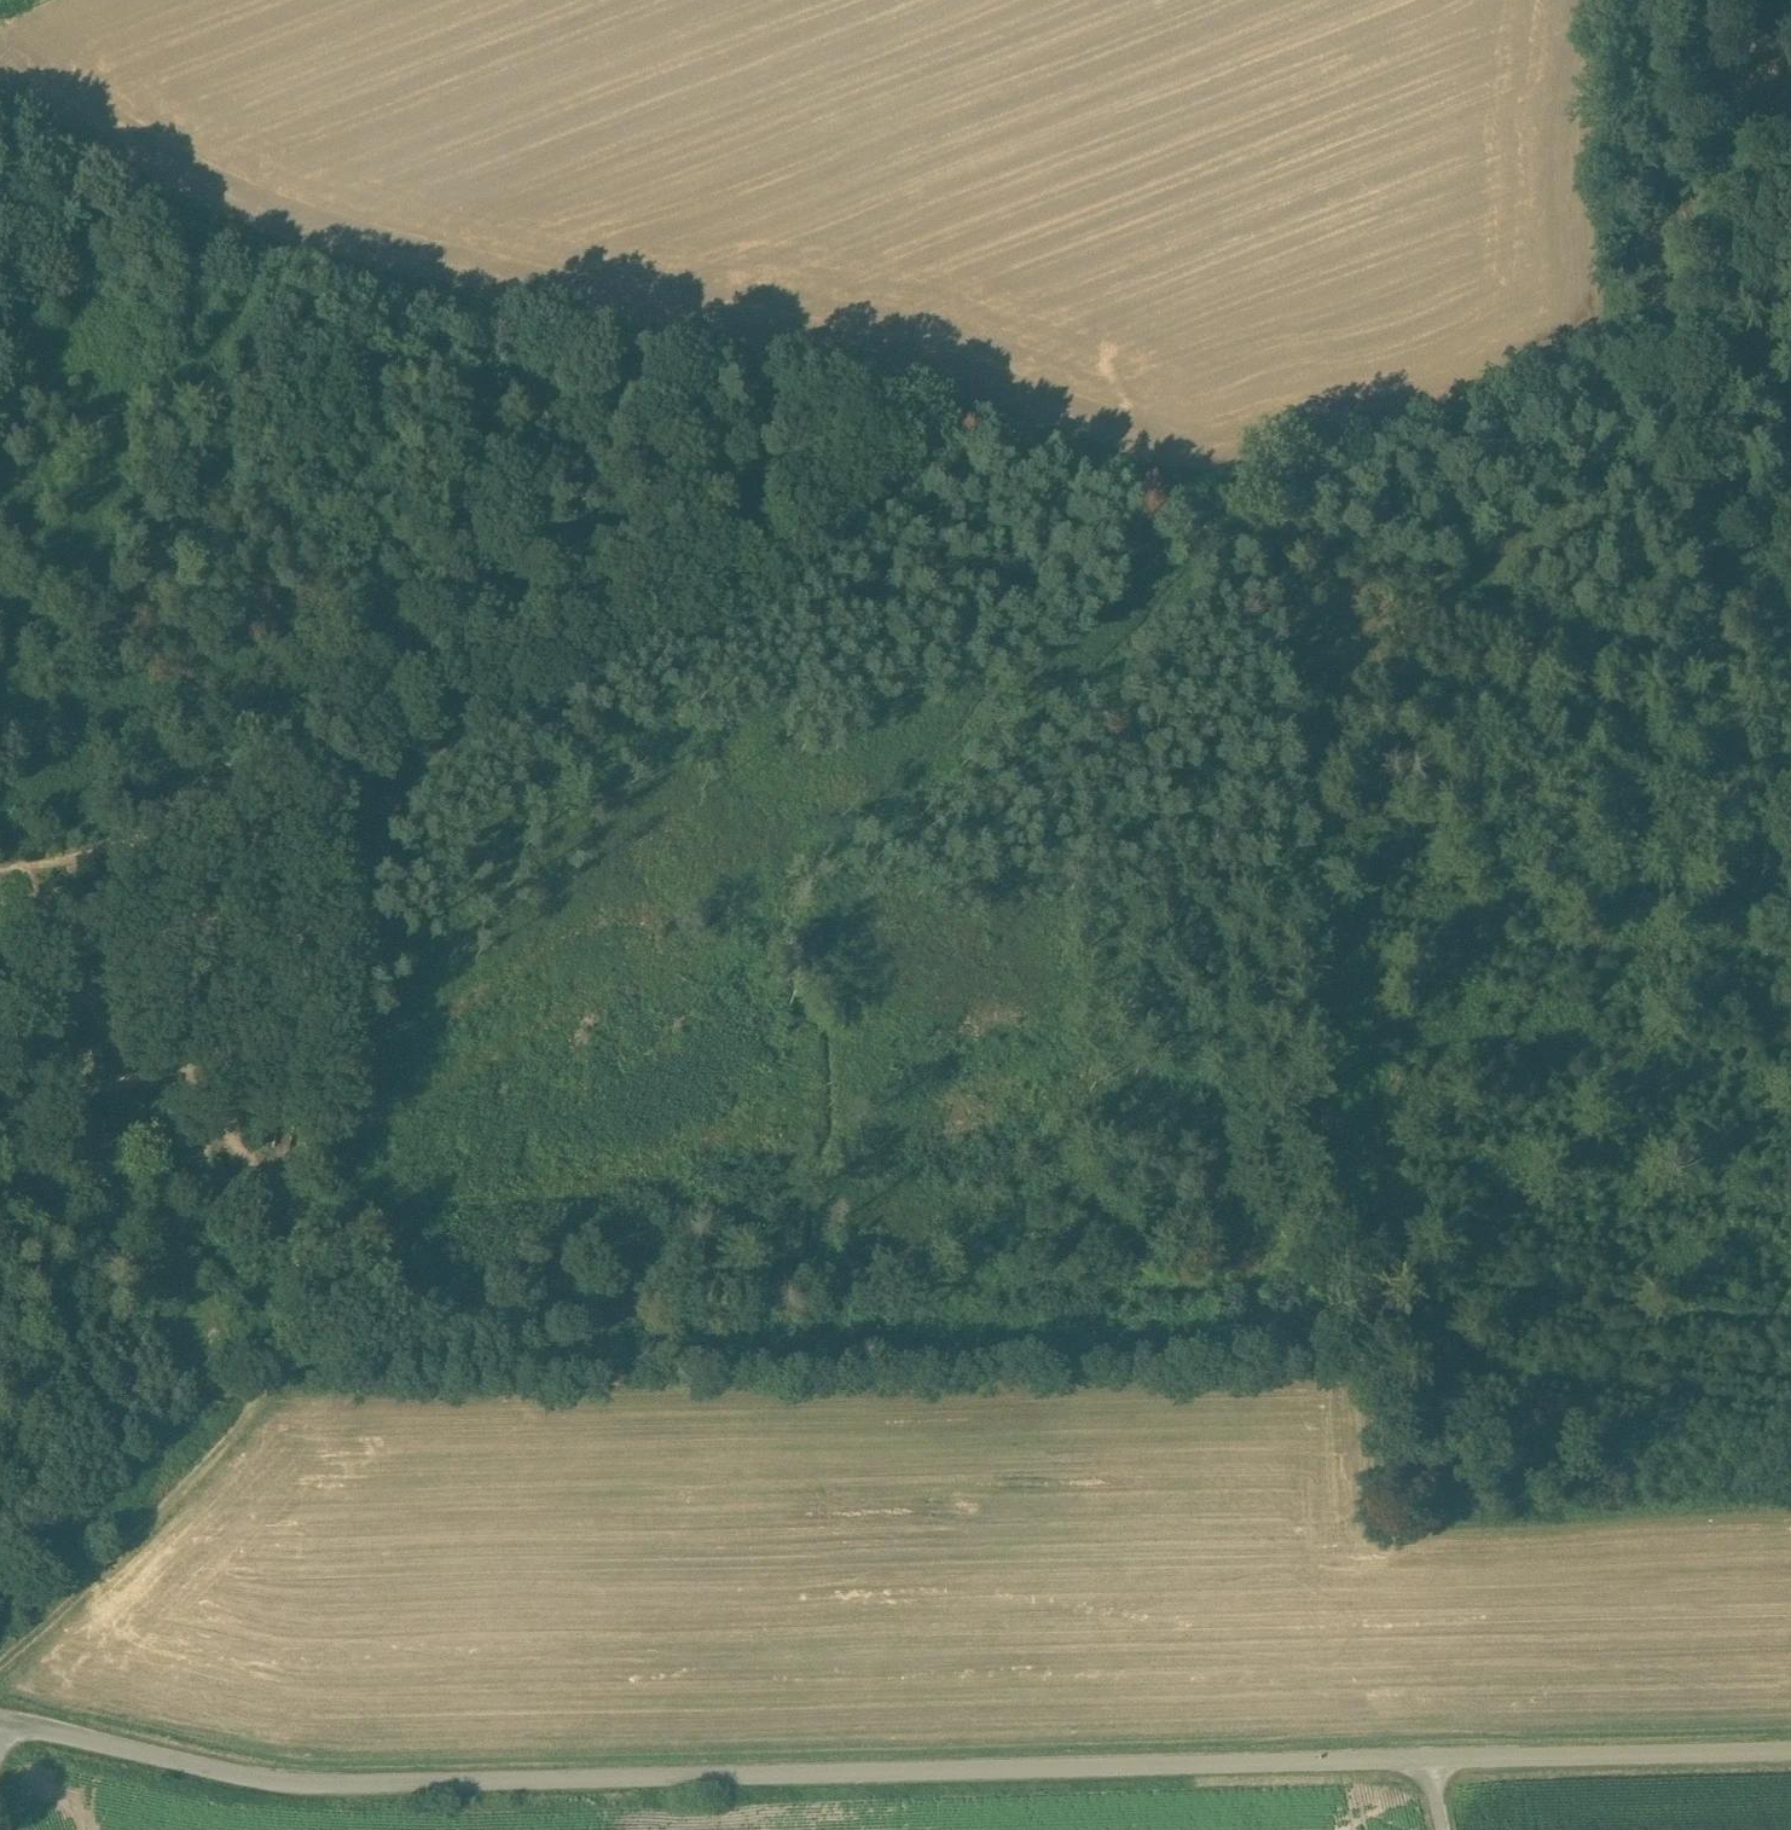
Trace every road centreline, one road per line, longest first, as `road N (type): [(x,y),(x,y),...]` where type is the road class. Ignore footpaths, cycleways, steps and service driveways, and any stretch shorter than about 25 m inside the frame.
road 1 (track): [(0,1658),(256,1371),(299,1286),(311,1134),(390,796),(462,715),(640,608),(805,528),(885,446),(944,408),(1790,711)]
road 2 (unclassified): [(0,1721),(301,1783),(1790,1750)]
road 3 (track): [(1294,536),(1319,910),(1374,1401),(1790,1386)]
road 4 (track): [(0,114),(205,243),(313,285),(880,385),(944,408)]

